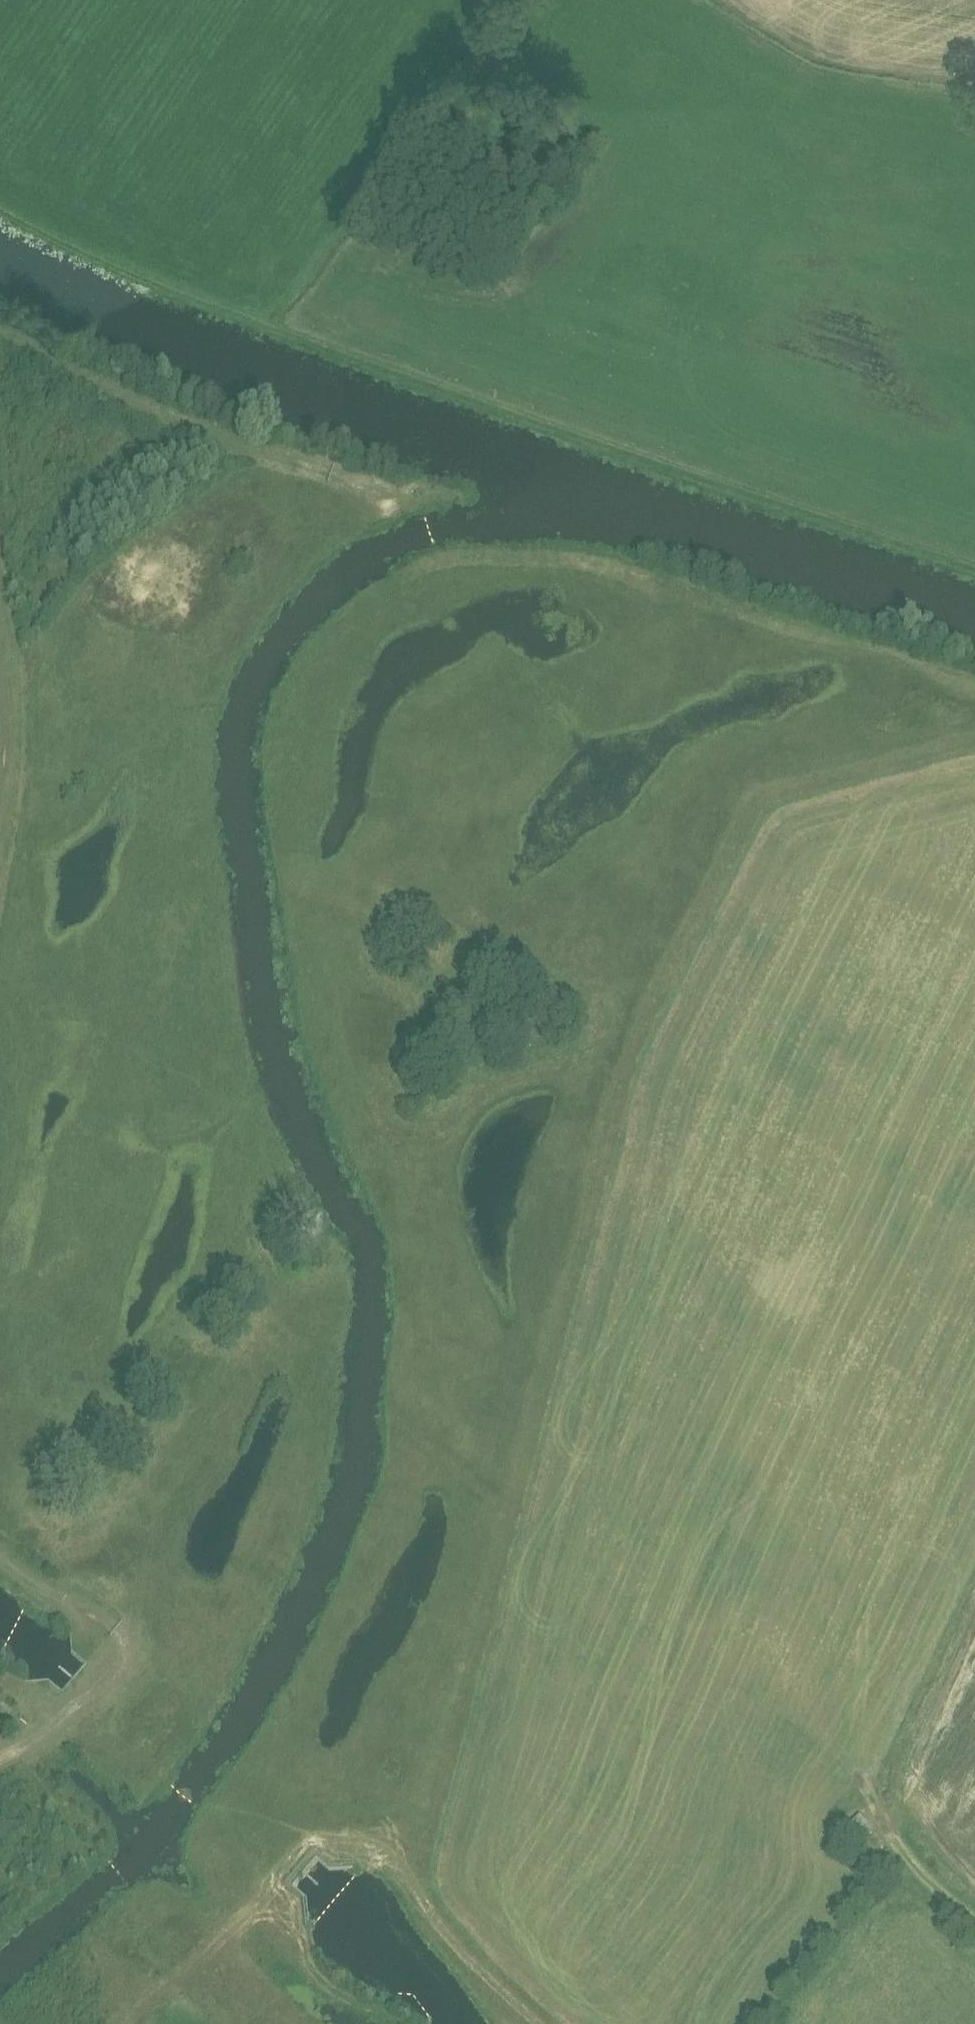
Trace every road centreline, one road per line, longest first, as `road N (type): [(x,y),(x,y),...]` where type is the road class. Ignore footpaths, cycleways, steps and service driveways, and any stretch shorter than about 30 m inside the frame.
road 1 (track): [(128,2023),(331,1833),(390,1858),(441,1929),(540,2023)]
road 2 (track): [(0,1755),(80,1706),(120,1661),(119,1630),(0,1554)]
road 3 (track): [(869,1798),(920,1875),(974,1920)]

